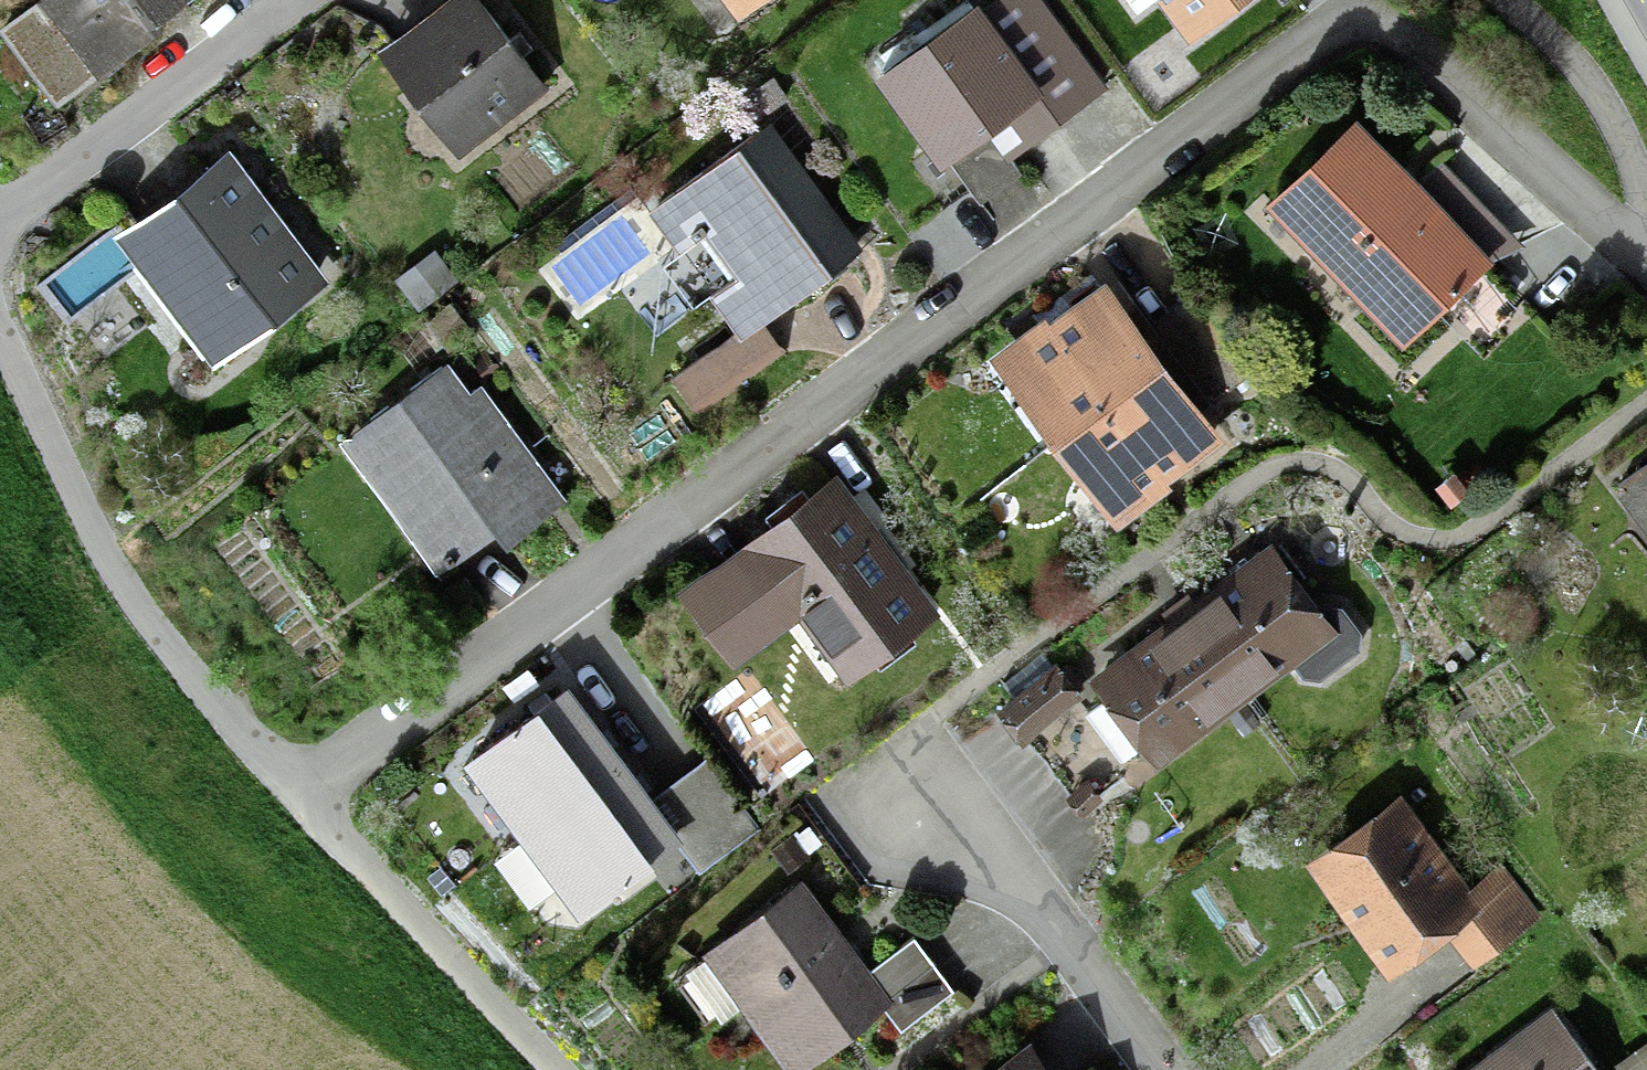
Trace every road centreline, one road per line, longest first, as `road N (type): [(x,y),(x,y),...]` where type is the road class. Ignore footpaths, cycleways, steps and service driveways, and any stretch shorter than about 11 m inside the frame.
road 1 (residential): [(296,798),(1280,66),(1343,10),(1392,21),(1632,250)]
road 2 (residential): [(1167,1069),(1034,906),(931,799),(935,733),(994,664),(1148,547)]
road 3 (residential): [(0,332),(103,553),(296,798)]
road 4 (residential): [(296,798),(552,1069)]
road 5 (residential): [(0,218),(296,0)]
road 6 (residential): [(1508,0),(1615,119),(1634,185),(1632,250)]

